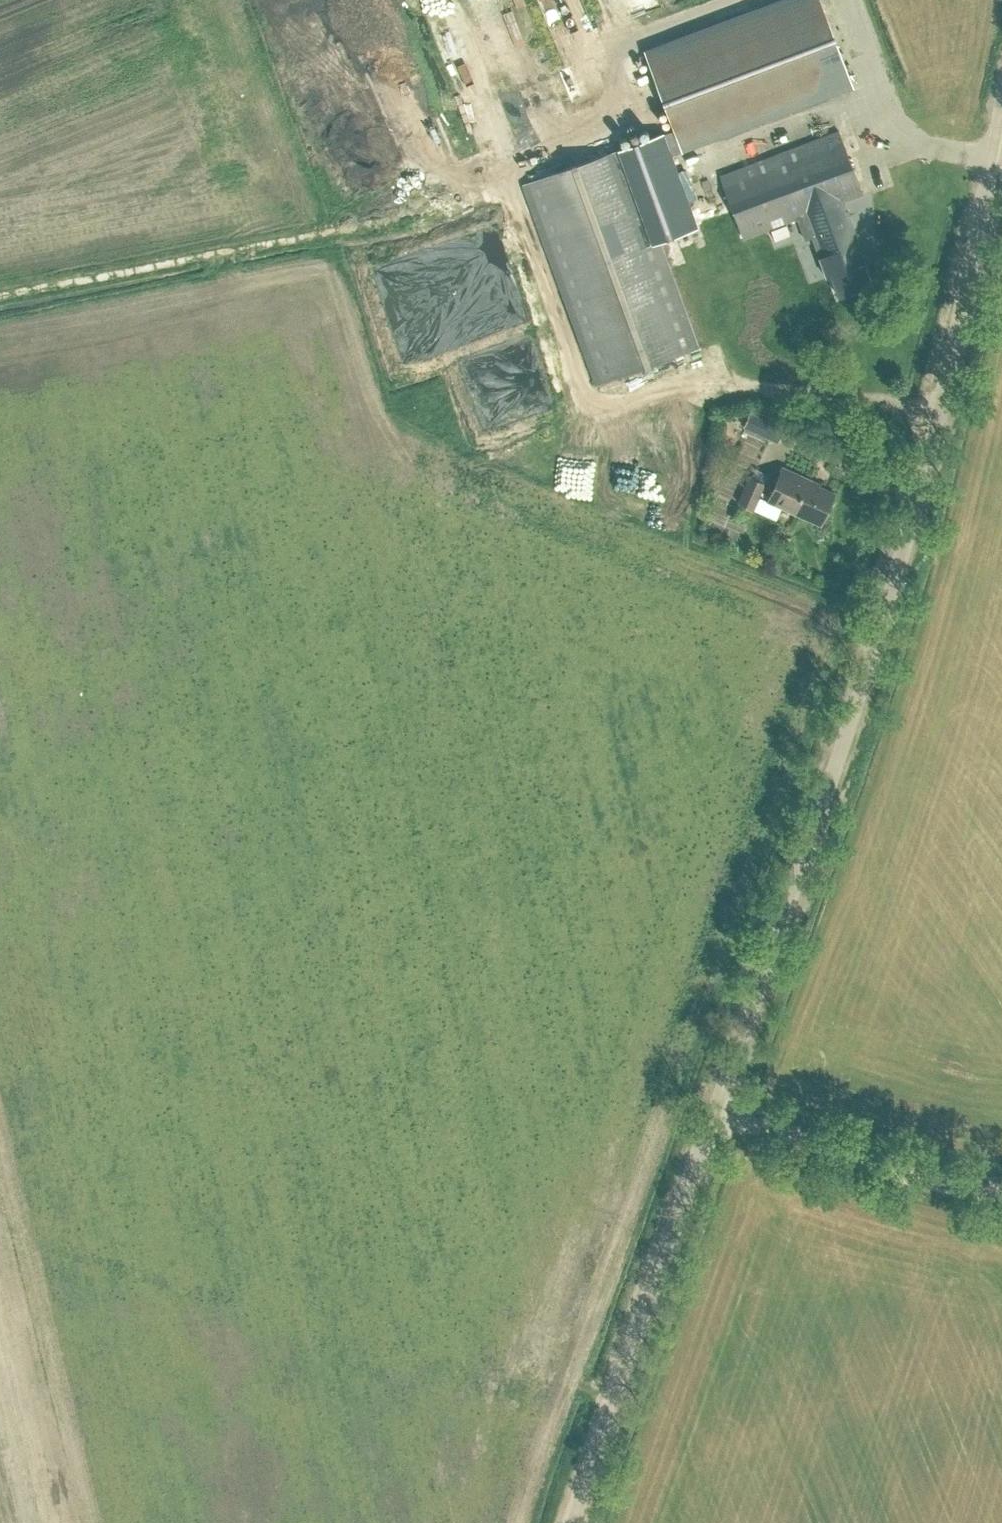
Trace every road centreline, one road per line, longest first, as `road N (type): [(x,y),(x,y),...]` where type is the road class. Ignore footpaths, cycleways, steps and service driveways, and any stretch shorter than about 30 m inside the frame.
road 1 (unclassified): [(713,1112),(910,519),(1001,105)]
road 2 (unclassified): [(572,1522),(713,1112)]
road 3 (unclassified): [(713,1112),(913,1174),(1001,1188)]

